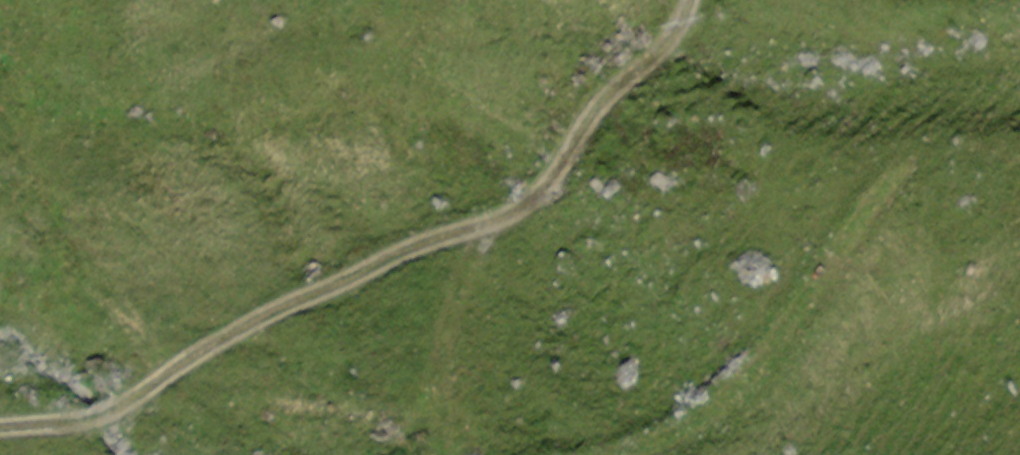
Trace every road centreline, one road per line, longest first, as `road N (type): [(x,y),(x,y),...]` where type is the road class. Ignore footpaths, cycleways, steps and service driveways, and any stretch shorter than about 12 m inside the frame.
road 1 (track): [(691,0),(661,50),(595,113),(530,203),(356,273),(221,340),(105,413),(0,427)]
road 2 (track): [(614,454),(663,440),(746,374),(905,167)]
road 3 (track): [(497,217),(434,382),(424,434),(431,454)]

